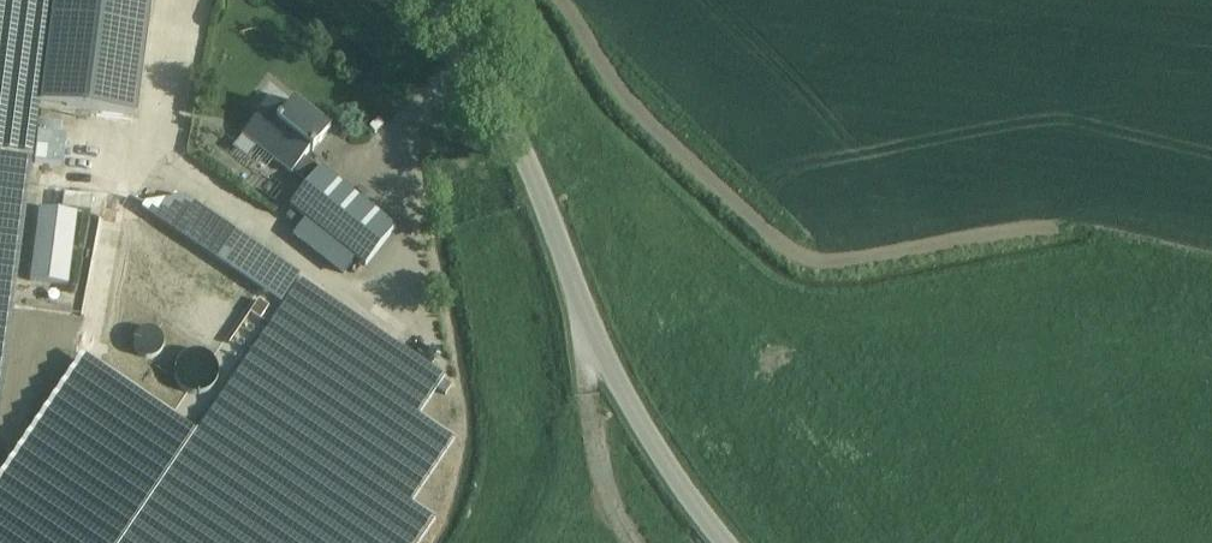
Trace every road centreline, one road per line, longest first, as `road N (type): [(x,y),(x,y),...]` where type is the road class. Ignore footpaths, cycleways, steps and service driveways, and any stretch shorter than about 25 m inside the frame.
road 1 (track): [(550,0),(645,125),(797,263),(837,267),(1065,225)]
road 2 (unclassified): [(421,0),(498,98),(596,344),(663,462),(722,542)]
road 3 (track): [(458,542),(491,453),(490,380),(452,209),(405,211)]
road 4 (track): [(573,285),(601,472),(630,542)]

